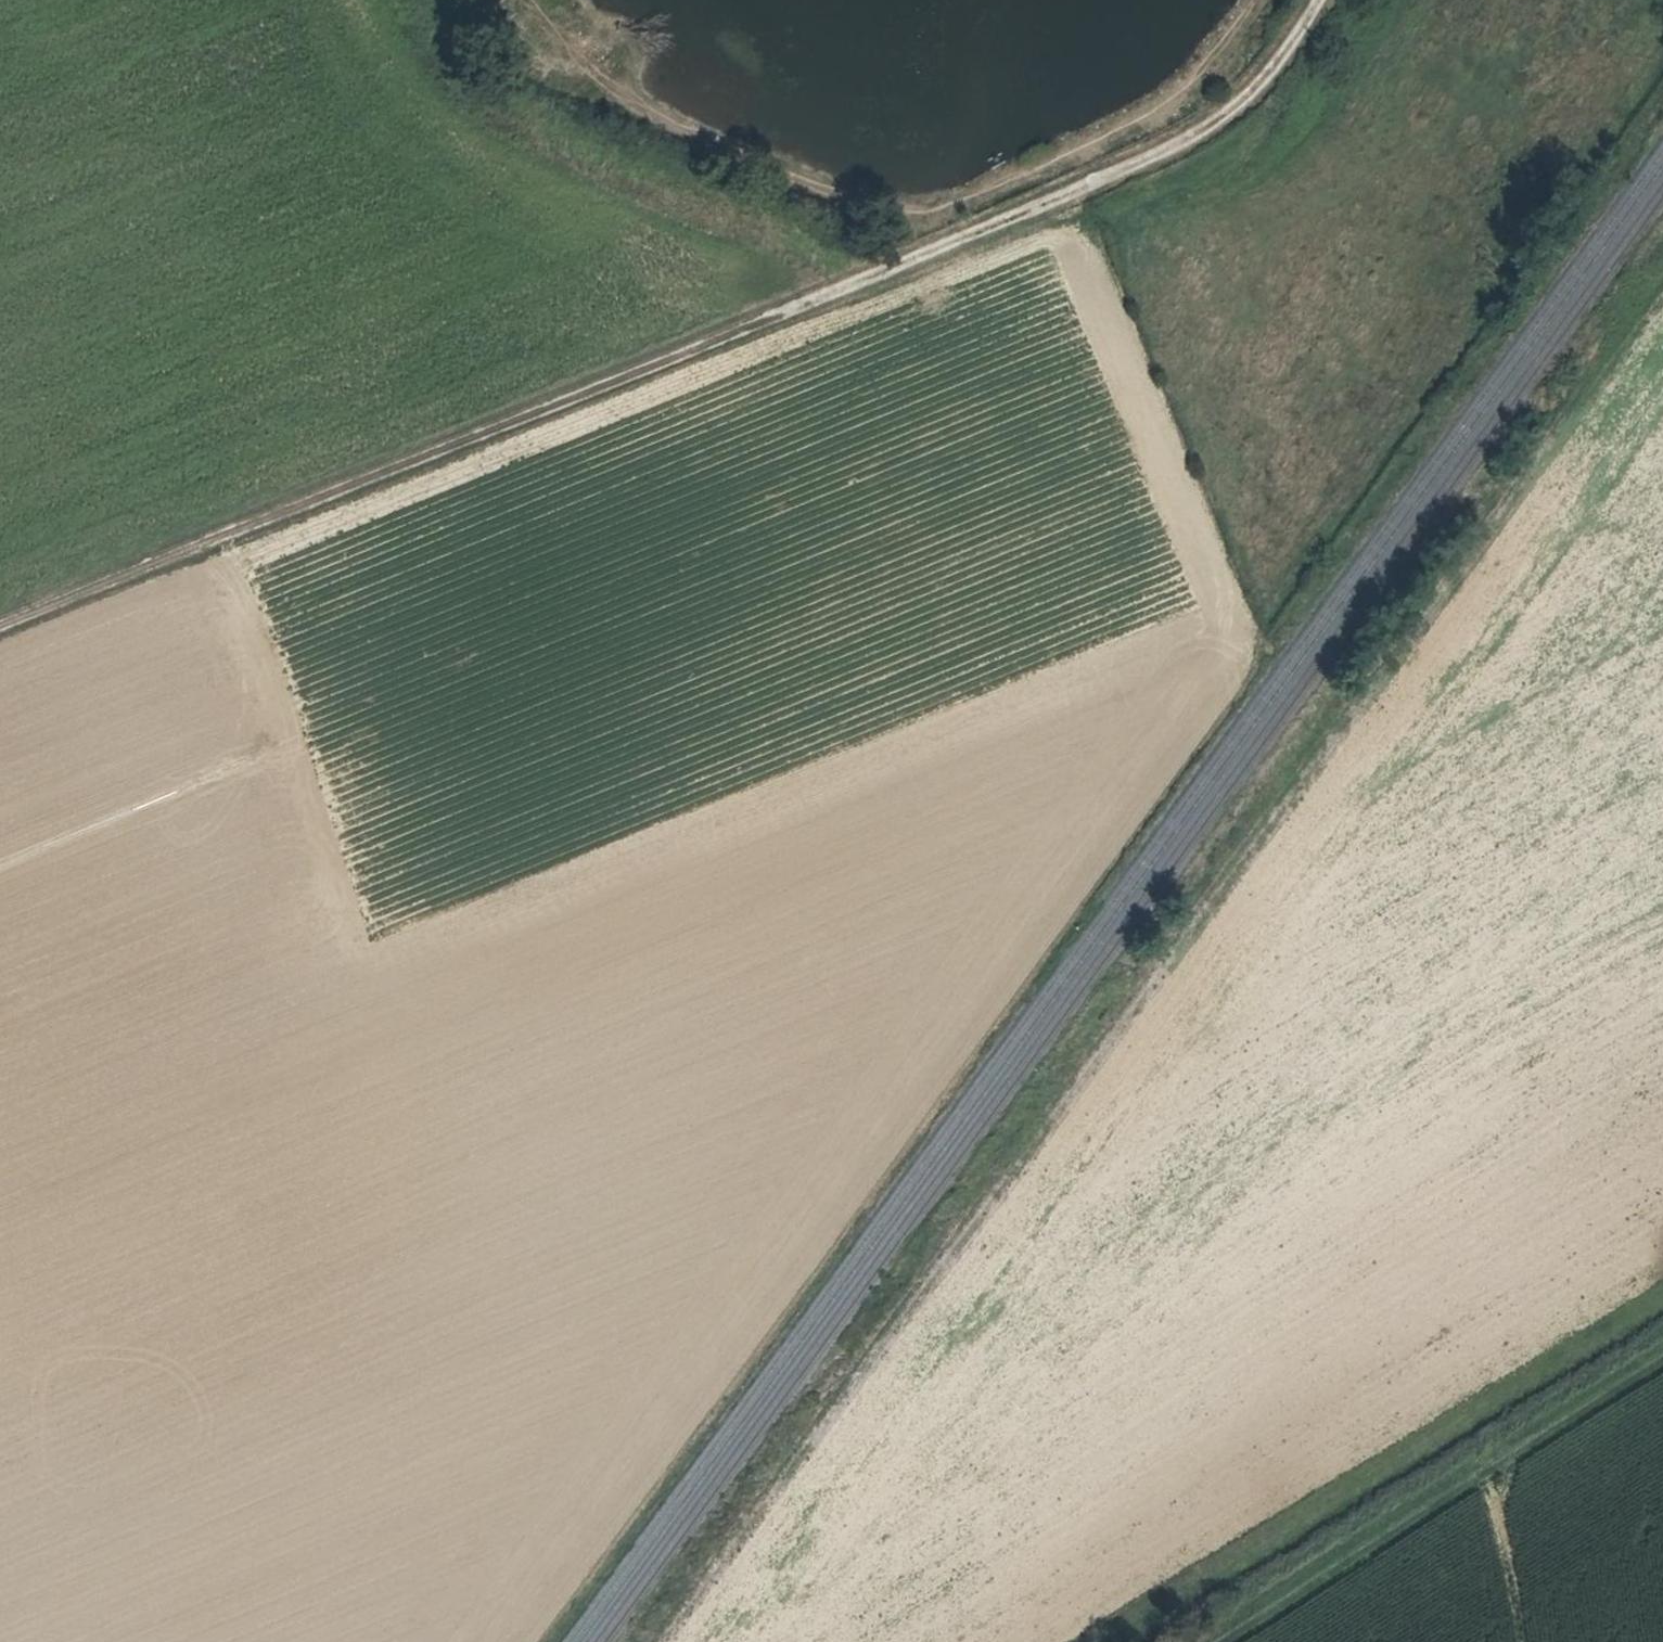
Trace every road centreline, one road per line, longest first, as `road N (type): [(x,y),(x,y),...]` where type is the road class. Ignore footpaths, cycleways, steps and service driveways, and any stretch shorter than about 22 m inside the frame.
road 1 (track): [(1327,0),(1292,53),(1217,124),(0,626)]

